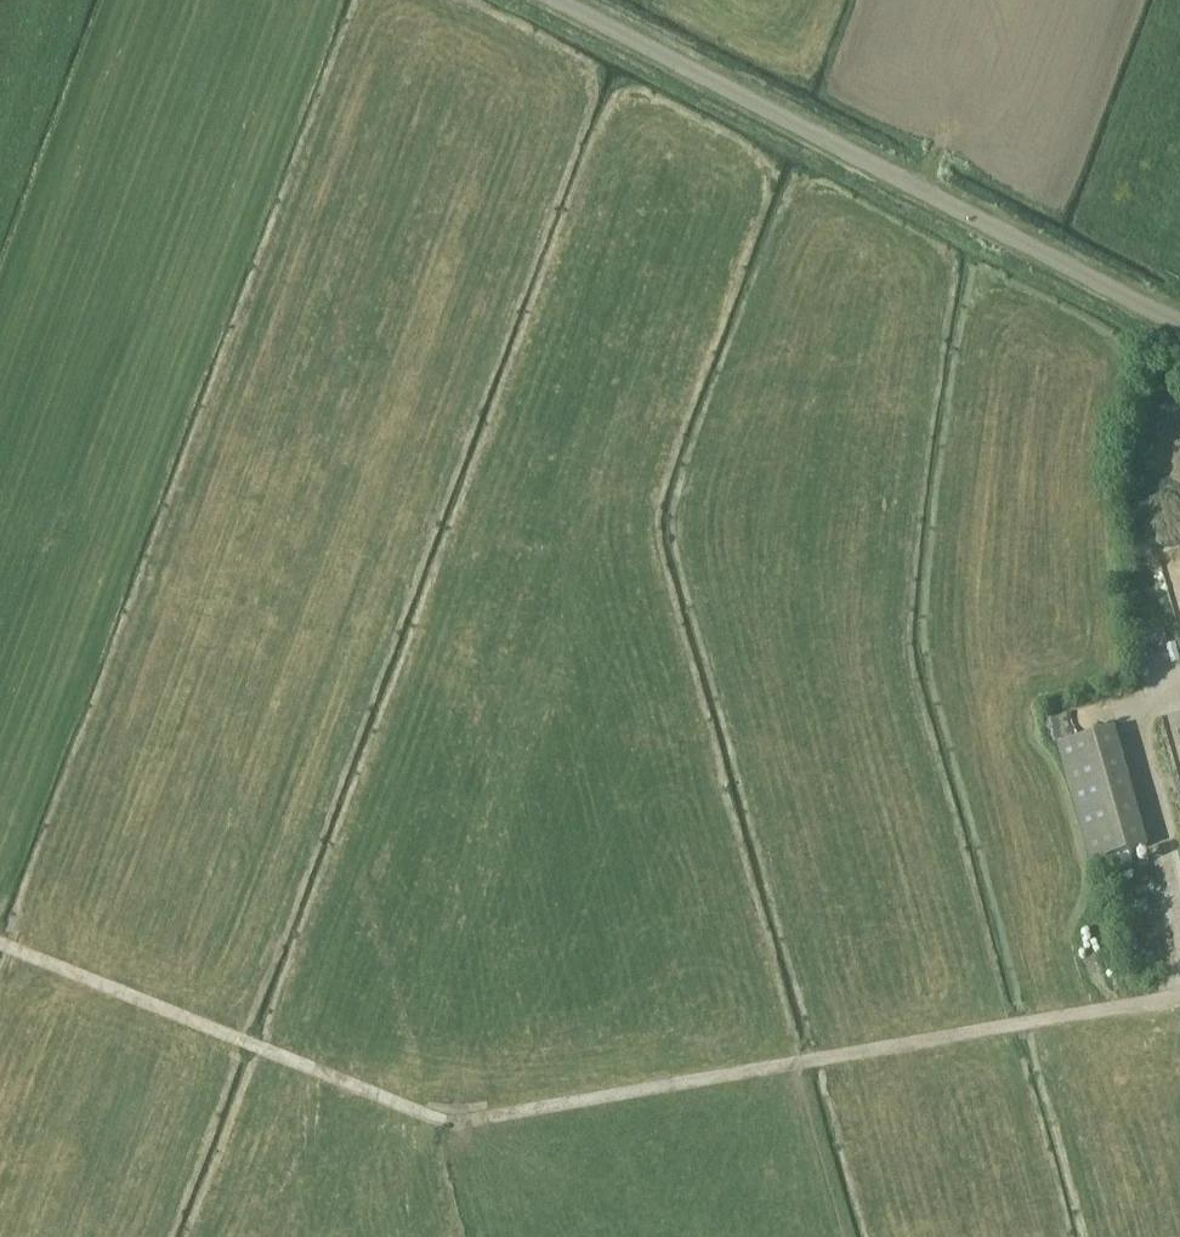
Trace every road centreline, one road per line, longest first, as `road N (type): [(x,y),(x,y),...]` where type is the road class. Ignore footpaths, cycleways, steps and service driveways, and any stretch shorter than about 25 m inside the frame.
road 1 (track): [(1179,994),(460,1121),(0,940)]
road 2 (unclassified): [(1179,323),(558,0)]

